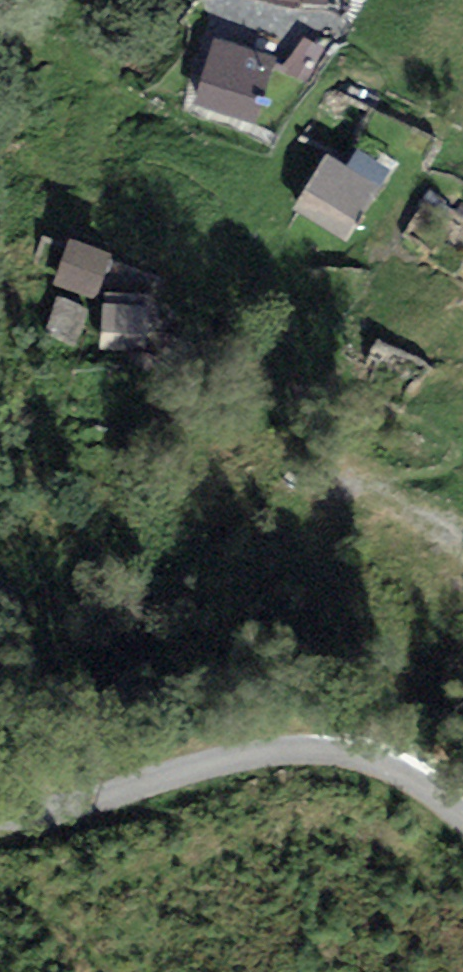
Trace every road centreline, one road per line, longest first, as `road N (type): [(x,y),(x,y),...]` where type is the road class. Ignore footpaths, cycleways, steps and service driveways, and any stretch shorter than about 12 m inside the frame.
road 1 (track): [(0,815),(27,817),(185,768),(327,745),(400,766),(462,815)]
road 2 (track): [(462,533),(413,501),(341,476)]

